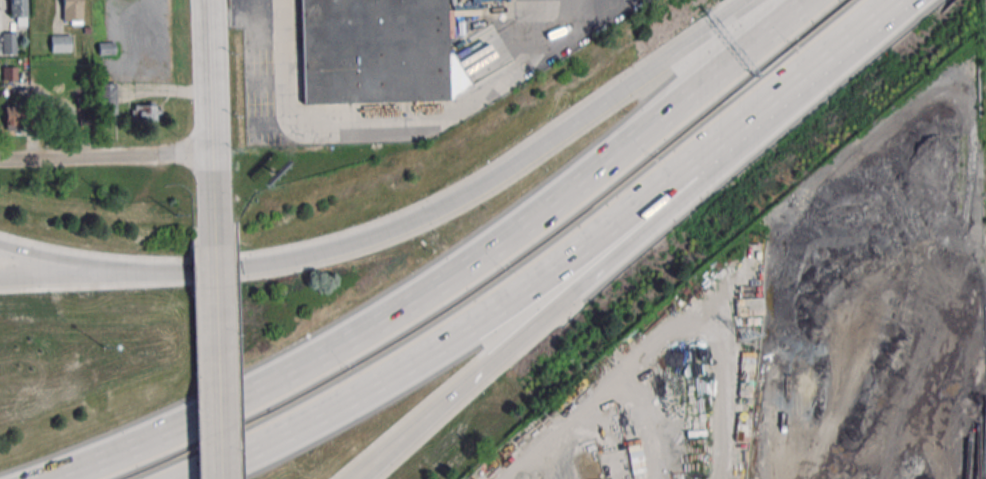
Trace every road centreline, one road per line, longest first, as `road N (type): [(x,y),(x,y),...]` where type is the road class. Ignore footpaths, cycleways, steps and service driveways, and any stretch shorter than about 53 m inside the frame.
road 1 (motorway): [(812,0),(469,267),(274,383),(55,478)]
road 2 (motorway): [(191,478),(446,344),(777,101)]
road 3 (motorway): [(754,0),(494,180),(426,217),(278,262),(157,272)]
road 4 (motorway): [(573,294),(767,132),(777,101)]
road 5 (tertiary): [(216,245),(208,0)]
road 6 (tertiary): [(223,478),(216,245)]
road 7 (motorway): [(429,417),(573,294)]
road 8 (motorway): [(777,101),(903,0)]
road 9 (motorway): [(157,272),(0,243)]
road 10 (motorway): [(157,272),(0,278)]
road 11 (residential): [(69,161),(213,153)]

